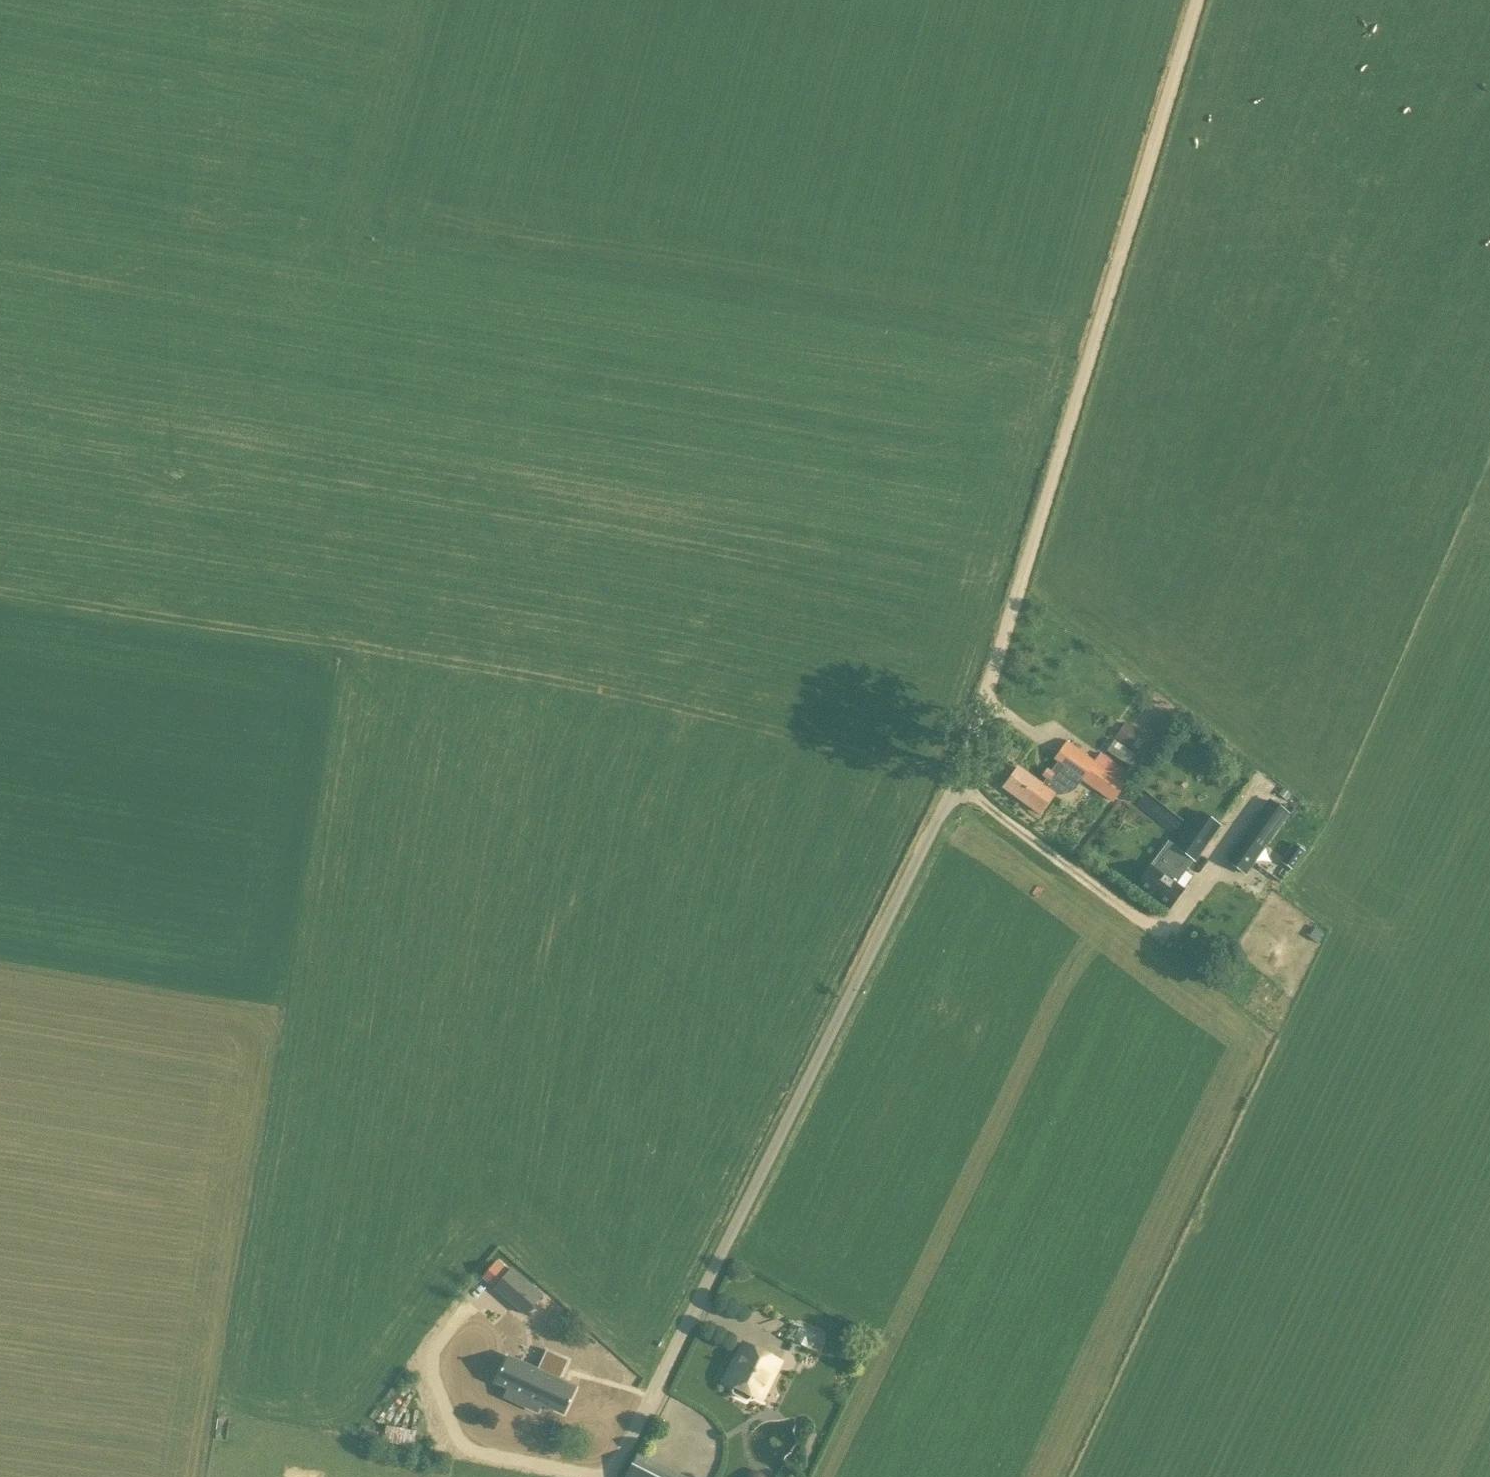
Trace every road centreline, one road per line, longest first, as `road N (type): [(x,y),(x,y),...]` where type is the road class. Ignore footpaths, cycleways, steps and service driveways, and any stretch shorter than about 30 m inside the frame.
road 1 (unclassified): [(609,1476),(972,746),(1199,0)]

